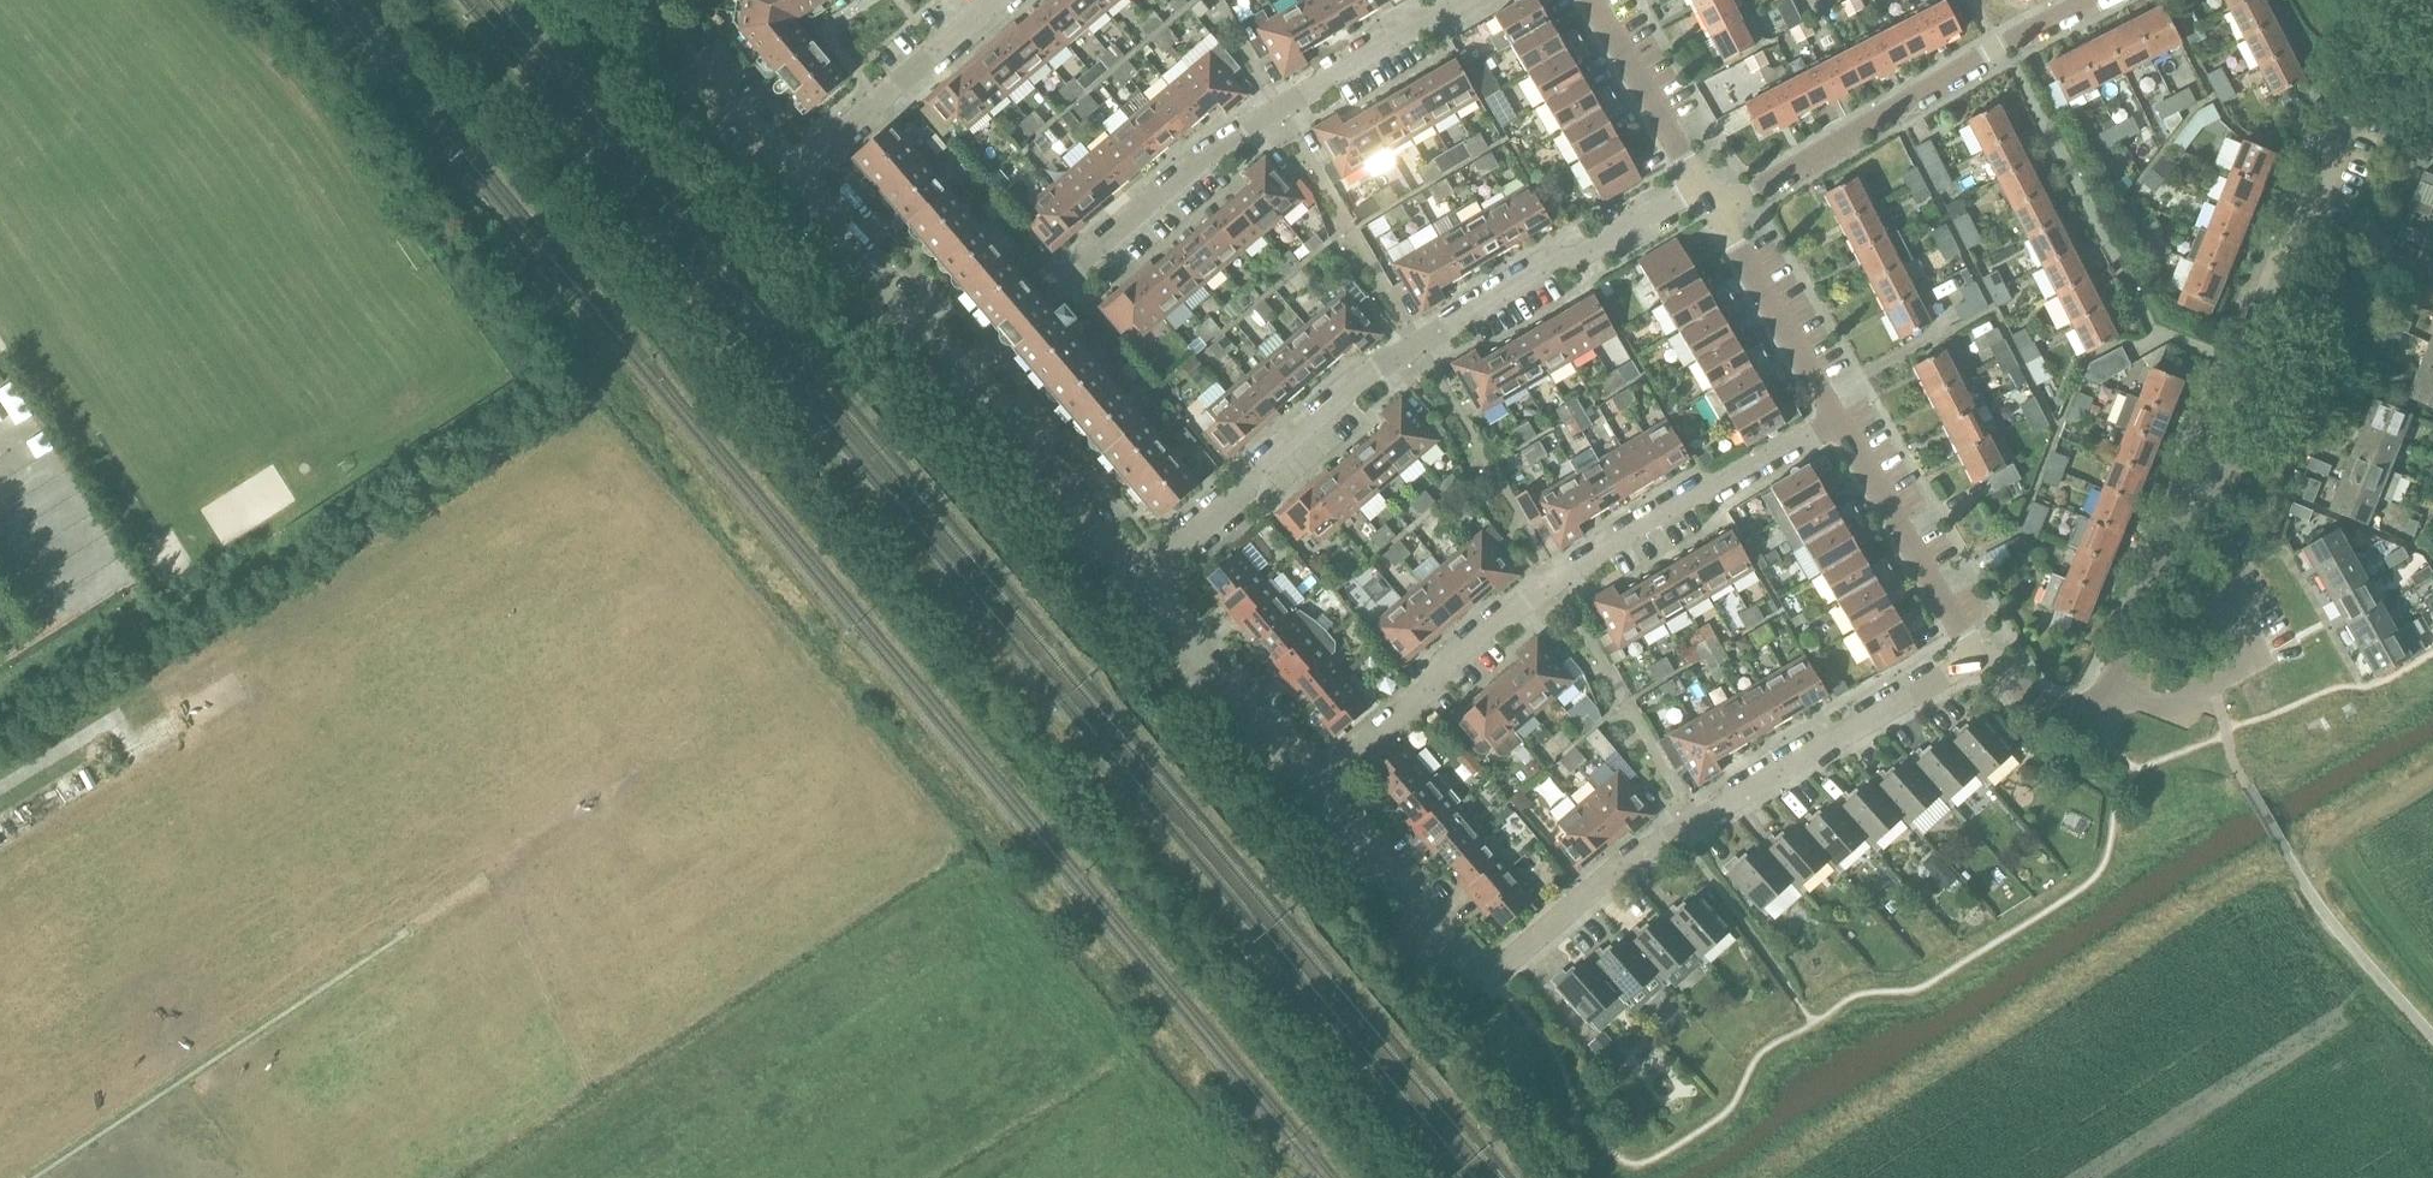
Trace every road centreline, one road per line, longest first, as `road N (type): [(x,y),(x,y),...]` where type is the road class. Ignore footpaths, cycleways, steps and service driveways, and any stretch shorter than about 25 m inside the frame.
road 1 (residential): [(1976,663),(1620,865),(1482,975),(1312,788)]
road 2 (residential): [(1141,584),(1239,499),(1270,454),(1418,340),(1551,255),(1591,248),(1698,187)]
road 3 (residential): [(1312,788),(1417,702),(1434,665),(1697,489),(1733,489),(1837,425)]
road 4 (residential): [(974,375),(1084,260),(1221,145),(1472,0)]
road 5 (residential): [(2198,463),(2384,0)]
road 6 (residential): [(1714,213),(2079,0)]
road 7 (residential): [(2109,688),(2165,708),(2260,656),(2219,580),(2210,468),(2198,463)]
road 8 (residential): [(974,375),(793,166)]
road 9 (residential): [(1976,663),(1837,425)]
road 10 (residential): [(1141,584),(974,375)]
road 11 (residential): [(1312,788),(1141,584)]
road 12 (residential): [(793,166),(997,0)]
road 13 (residential): [(1837,425),(1714,213)]
road 14 (residential): [(2109,688),(2198,463)]
road 15 (residential): [(793,166),(650,0)]
road 16 (residential): [(1698,187),(1589,0)]
road 17 (residential): [(2098,721),(2072,724),(1976,663)]

